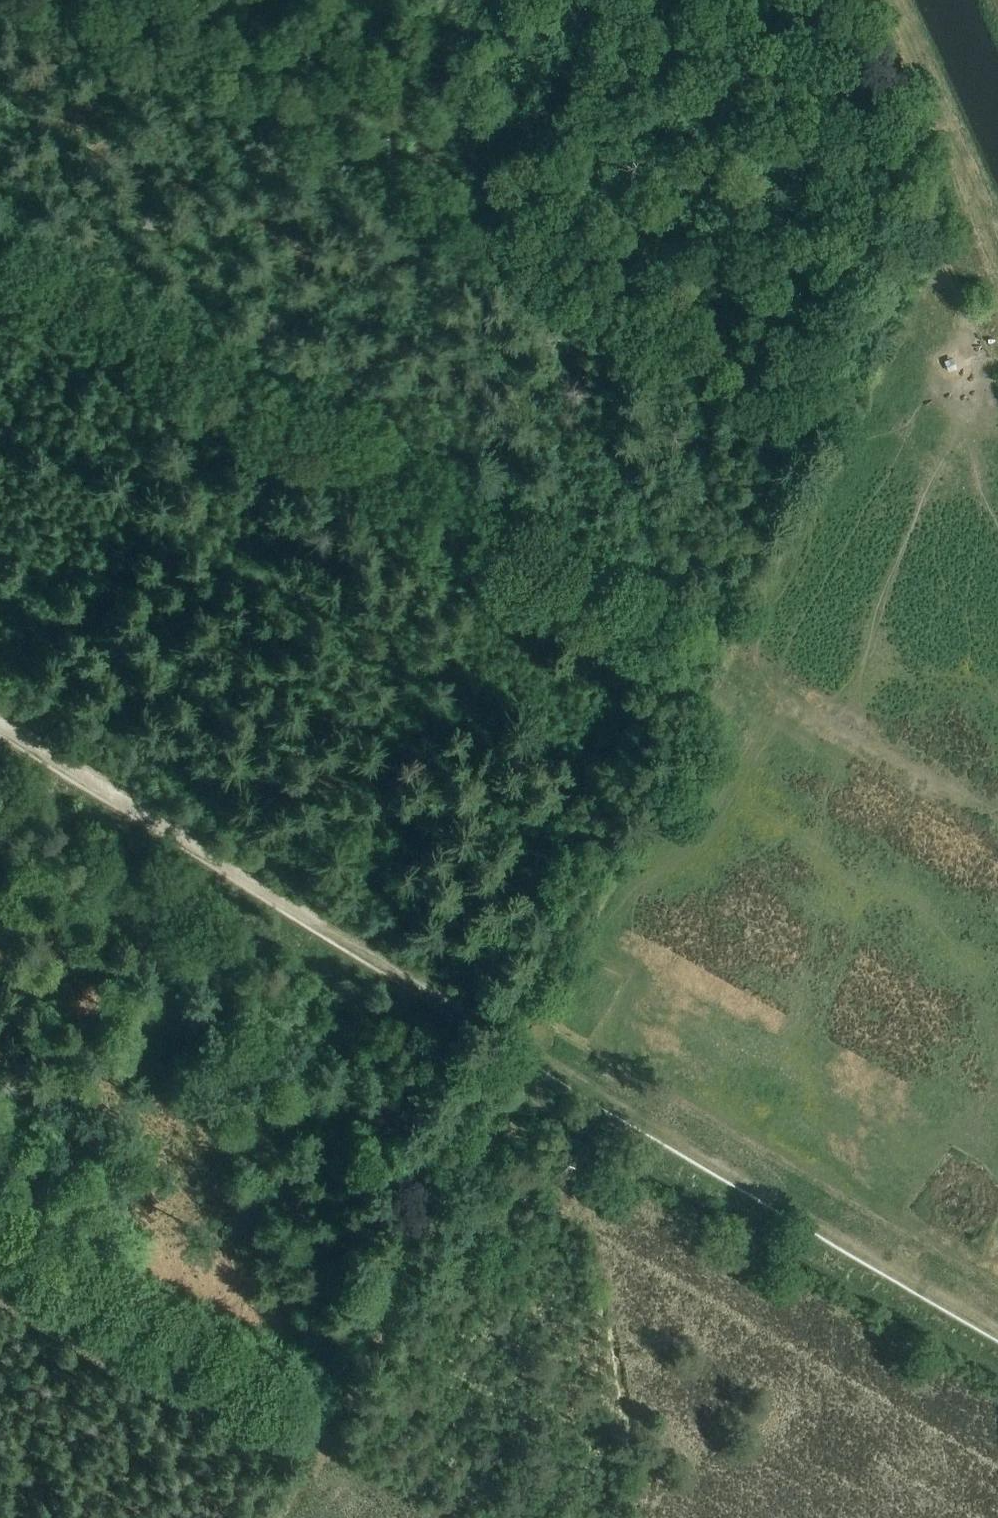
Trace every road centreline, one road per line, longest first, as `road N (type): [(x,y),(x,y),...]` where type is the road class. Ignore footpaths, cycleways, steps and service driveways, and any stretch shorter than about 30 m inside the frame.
road 1 (track): [(997,1324),(508,1036),(0,721)]
road 2 (track): [(0,259),(710,652)]
road 3 (track): [(0,1239),(303,1416)]
road 4 (track): [(889,0),(997,229)]

